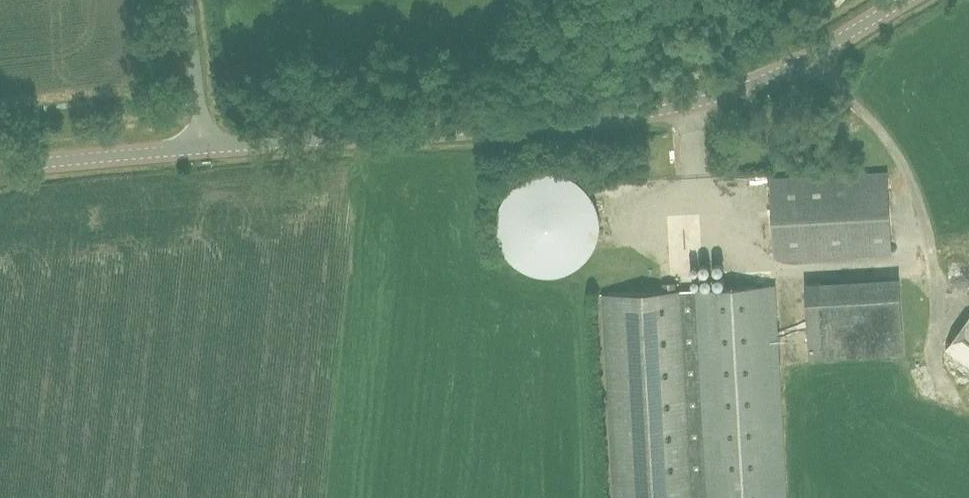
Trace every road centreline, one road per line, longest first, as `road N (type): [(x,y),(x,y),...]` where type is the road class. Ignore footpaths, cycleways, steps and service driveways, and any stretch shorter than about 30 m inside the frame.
road 1 (unclassified): [(204,149),(658,111),(772,77),(905,0)]
road 2 (unclassified): [(0,168),(204,149)]
road 3 (unclassified): [(204,149),(187,0)]

